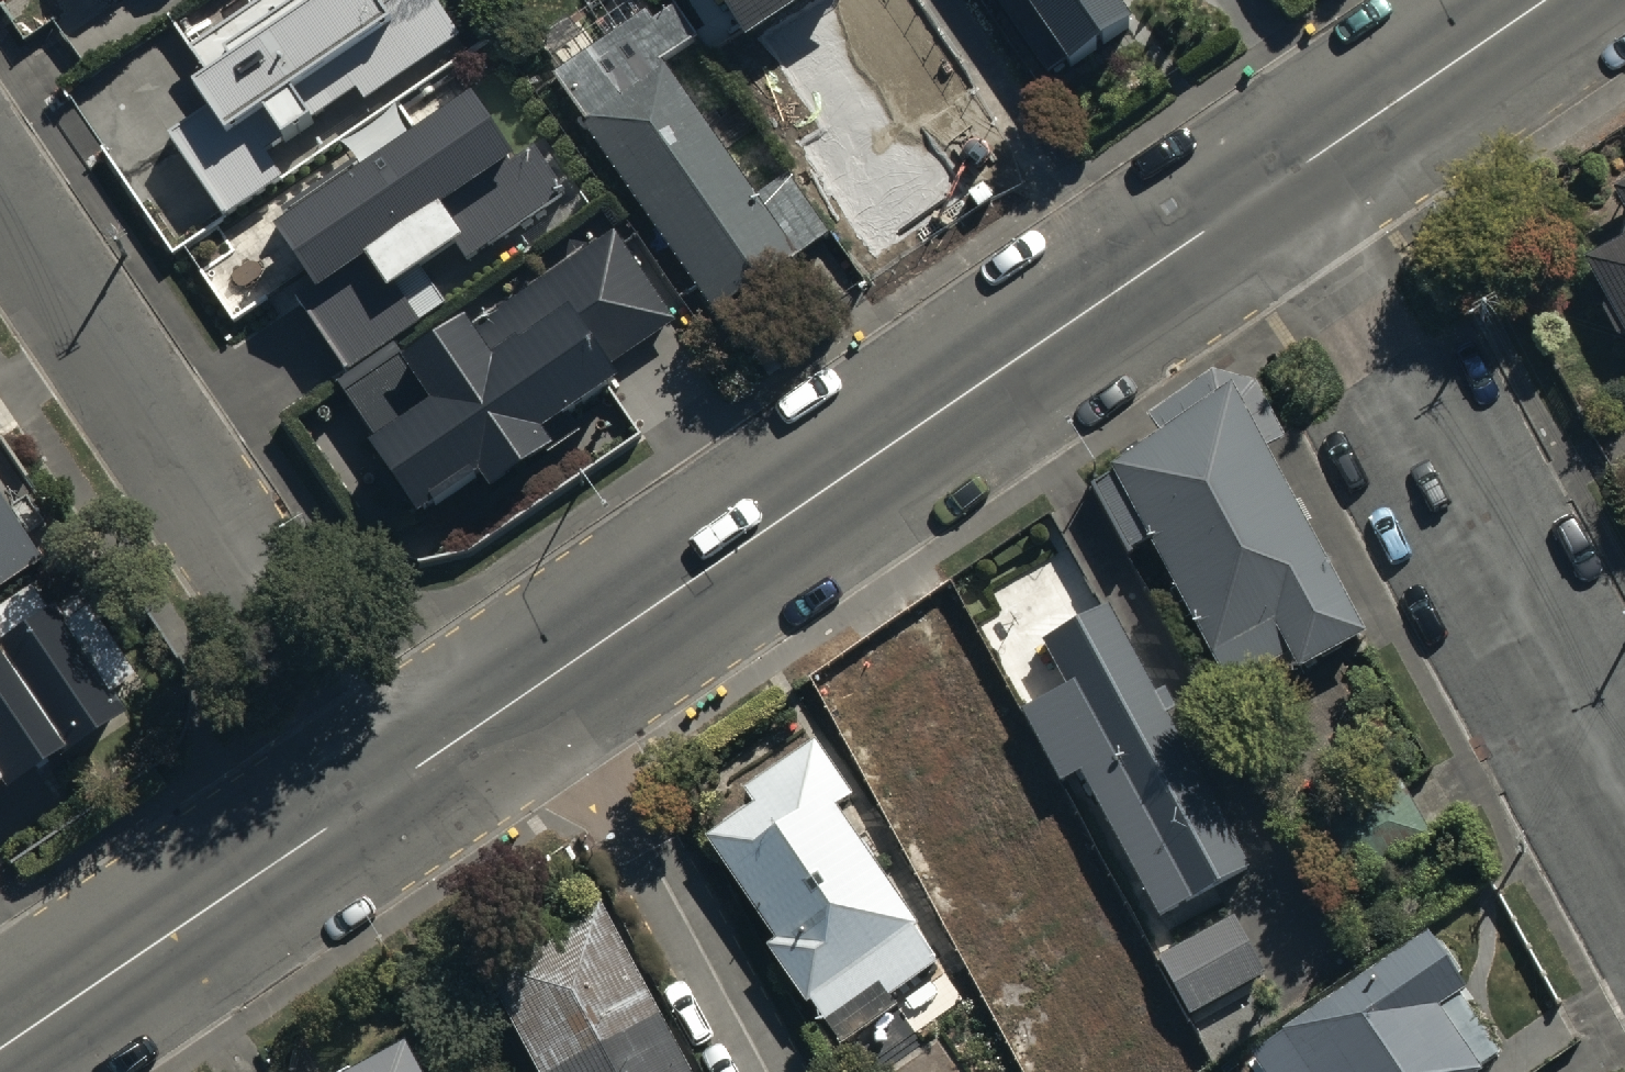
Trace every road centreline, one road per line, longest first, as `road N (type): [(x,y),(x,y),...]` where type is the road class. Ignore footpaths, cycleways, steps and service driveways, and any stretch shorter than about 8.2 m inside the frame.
road 1 (tertiary): [(538,679),(1280,176)]
road 2 (residential): [(1280,176),(1624,799)]
road 3 (tertiary): [(381,785),(0,210)]
road 4 (tertiary): [(0,1043),(381,785)]
road 5 (residential): [(763,1071),(617,803),(538,679)]
road 6 (tertiary): [(1280,176),(1540,0)]
road 7 (tertiary): [(381,785),(538,679)]

